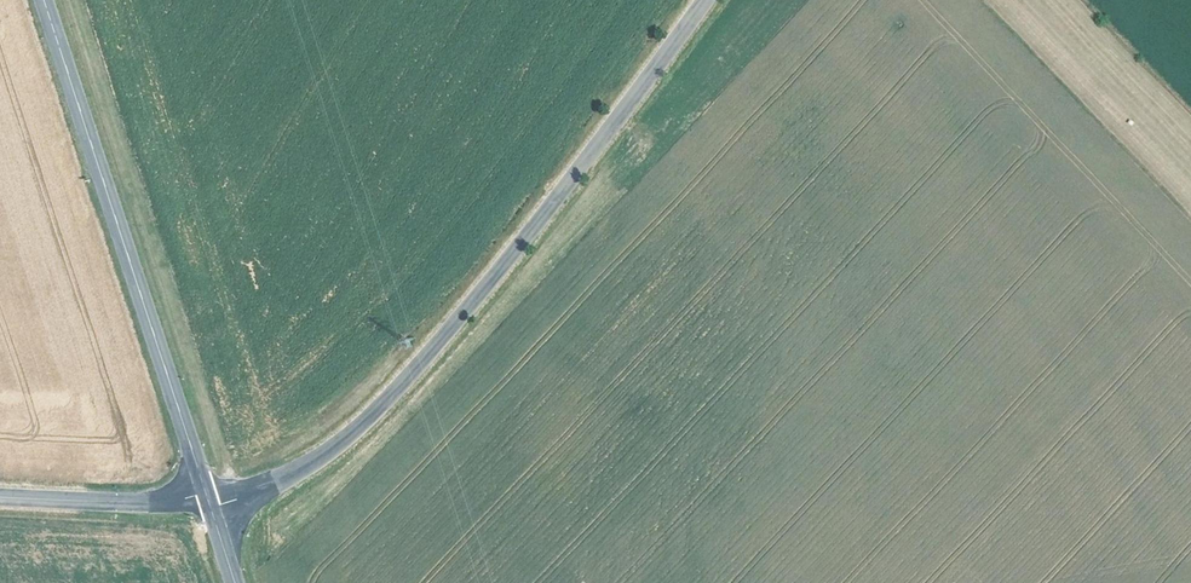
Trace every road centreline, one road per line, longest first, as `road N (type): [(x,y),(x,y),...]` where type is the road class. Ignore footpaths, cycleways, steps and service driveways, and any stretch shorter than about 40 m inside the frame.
road 1 (tertiary): [(209,500),(283,480),(384,403),(508,258),(705,0)]
road 2 (secondary): [(209,500),(45,0)]
road 3 (track): [(234,495),(72,0)]
road 4 (tertiary): [(0,496),(209,500)]

